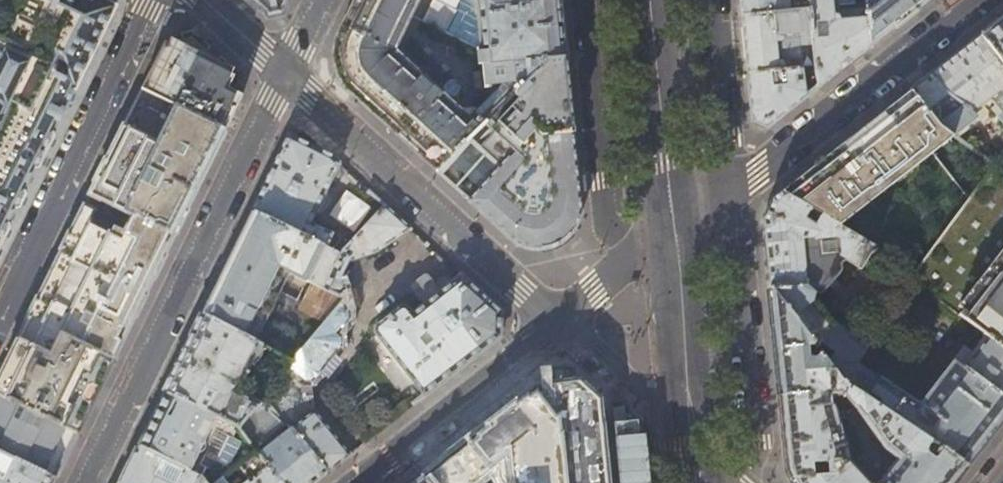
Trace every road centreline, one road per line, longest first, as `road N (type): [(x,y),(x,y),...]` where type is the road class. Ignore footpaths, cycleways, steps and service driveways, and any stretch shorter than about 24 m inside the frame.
road 1 (residential): [(89,482),(285,73)]
road 2 (residential): [(671,230),(982,0)]
road 3 (residential): [(558,325),(285,73)]
road 4 (residential): [(149,0),(0,305)]
road 5 (residential): [(360,482),(558,325)]
road 6 (primary): [(648,0),(671,230)]
road 7 (primary): [(671,230),(692,447)]
road 8 (residential): [(558,325),(692,447)]
road 9 (residential): [(671,230),(558,325)]

